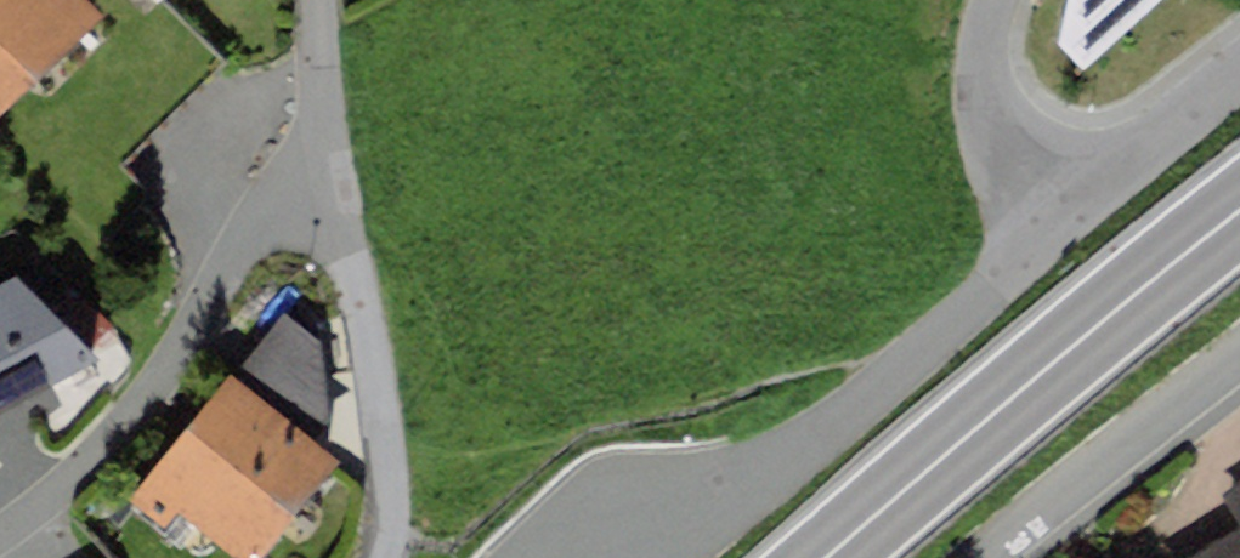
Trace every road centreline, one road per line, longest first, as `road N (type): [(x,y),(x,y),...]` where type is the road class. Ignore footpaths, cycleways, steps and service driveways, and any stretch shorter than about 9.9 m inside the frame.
road 1 (primary): [(1239,213),(1022,388),(830,557)]
road 2 (residential): [(324,169),(246,232),(132,417),(65,494),(0,542)]
road 3 (residential): [(1033,246),(686,545)]
road 4 (residential): [(324,169),(372,393),(373,526),(360,557)]
road 5 (residential): [(995,557),(1239,366)]
road 6 (residential): [(1239,76),(1033,246)]
road 7 (residential): [(1033,246),(985,168),(981,67),(1002,0)]
road 8 (residential): [(686,545),(612,508),(533,557)]
road 9 (residential): [(316,0),(324,169)]

